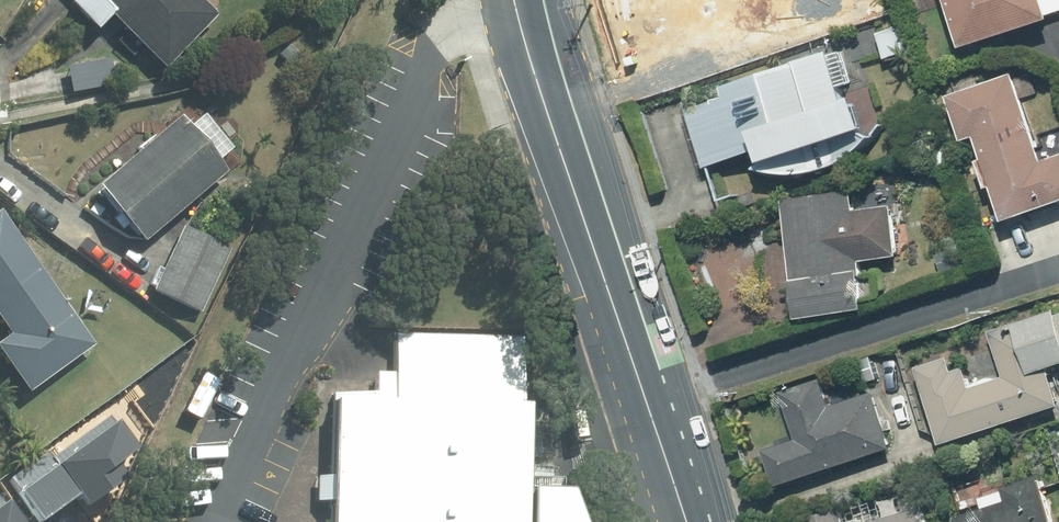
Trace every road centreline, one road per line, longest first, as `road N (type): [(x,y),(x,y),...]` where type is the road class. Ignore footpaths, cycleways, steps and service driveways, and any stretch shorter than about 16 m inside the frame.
road 1 (secondary): [(530,0),(686,521)]

